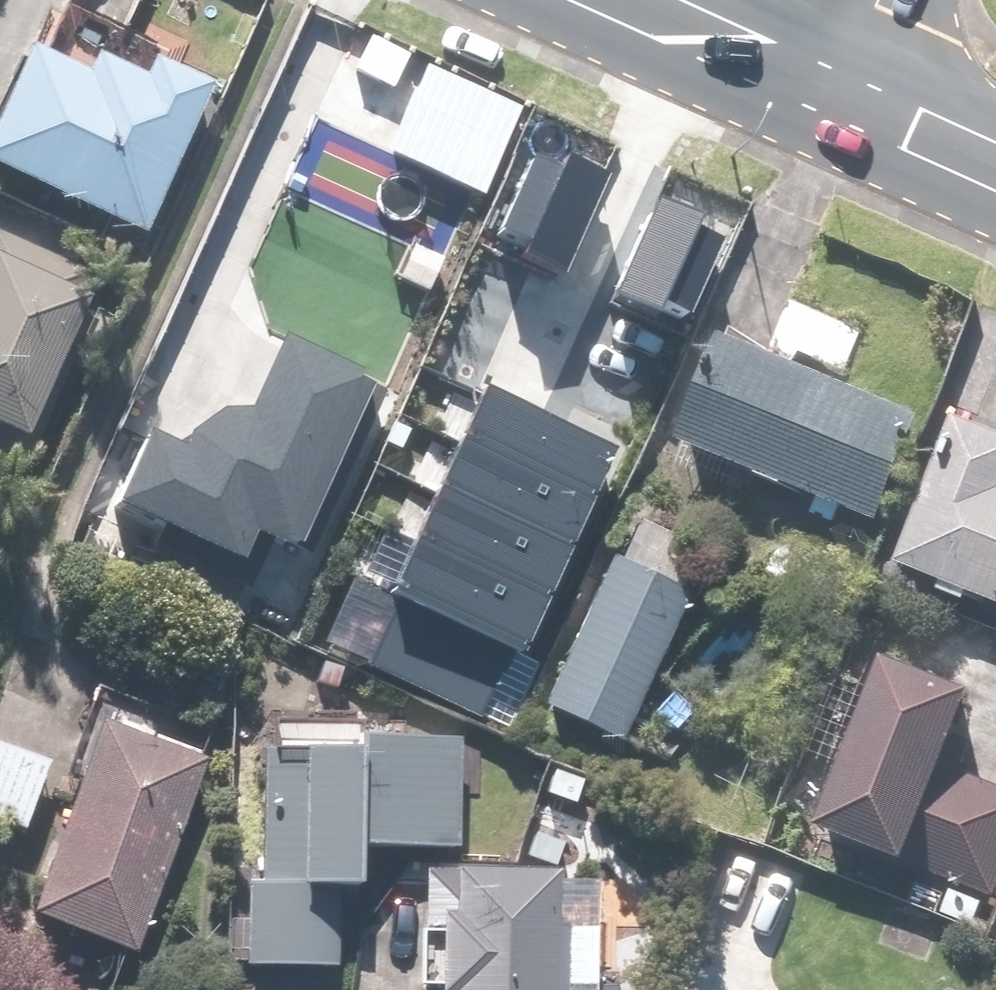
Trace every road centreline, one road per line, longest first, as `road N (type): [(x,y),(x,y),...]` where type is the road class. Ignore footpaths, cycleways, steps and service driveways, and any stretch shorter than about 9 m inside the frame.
road 1 (secondary): [(621,0),(833,94)]
road 2 (secondary): [(833,94),(995,165)]

